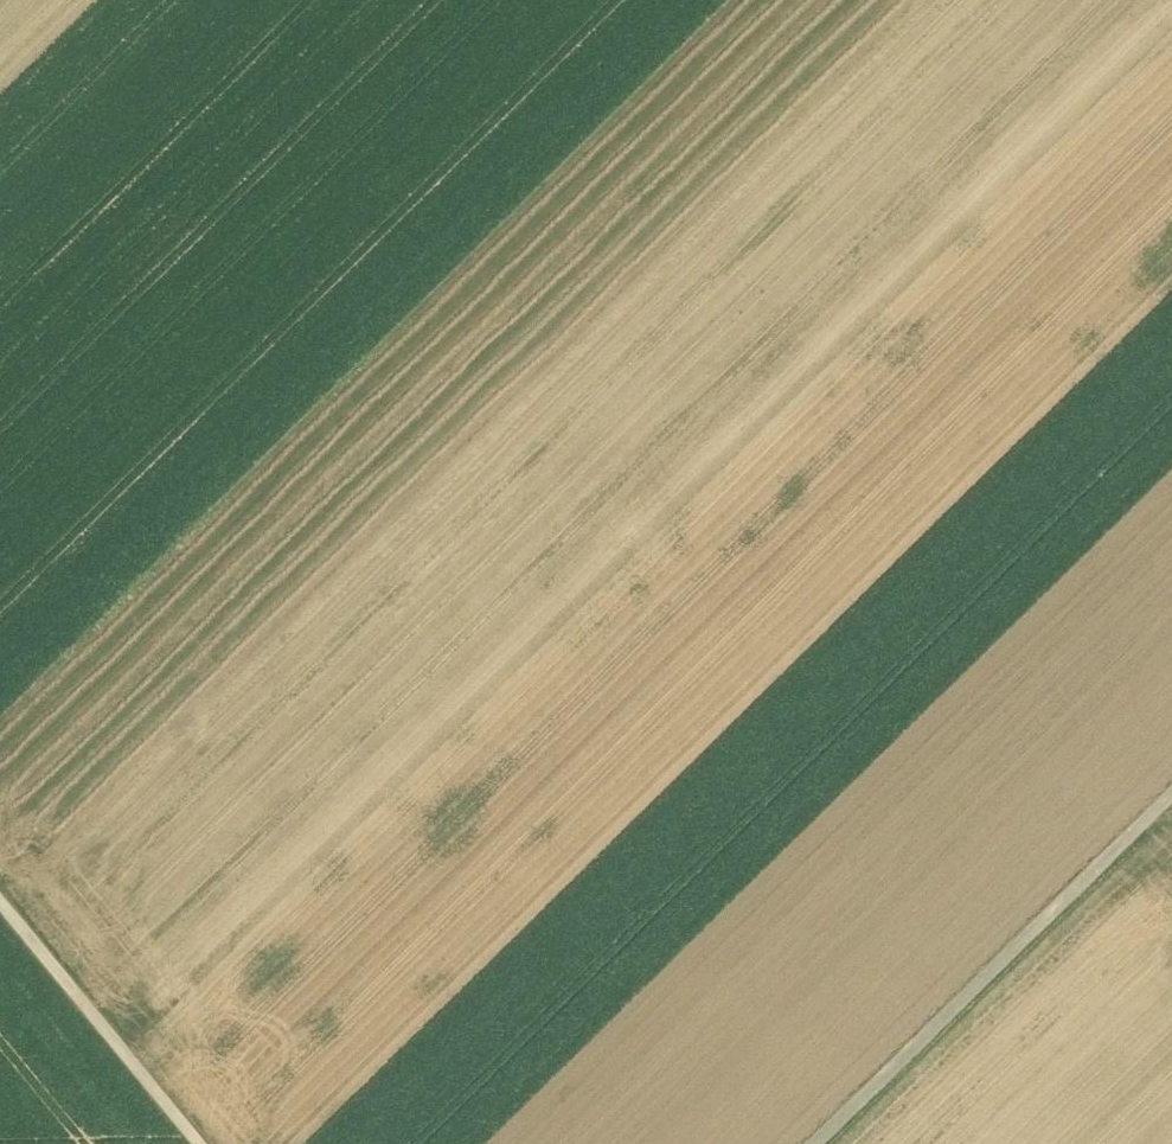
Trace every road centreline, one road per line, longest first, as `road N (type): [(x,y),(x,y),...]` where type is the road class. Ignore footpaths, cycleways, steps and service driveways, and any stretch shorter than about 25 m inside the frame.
road 1 (track): [(816,1143),(1171,799)]
road 2 (track): [(0,894),(208,1143)]

